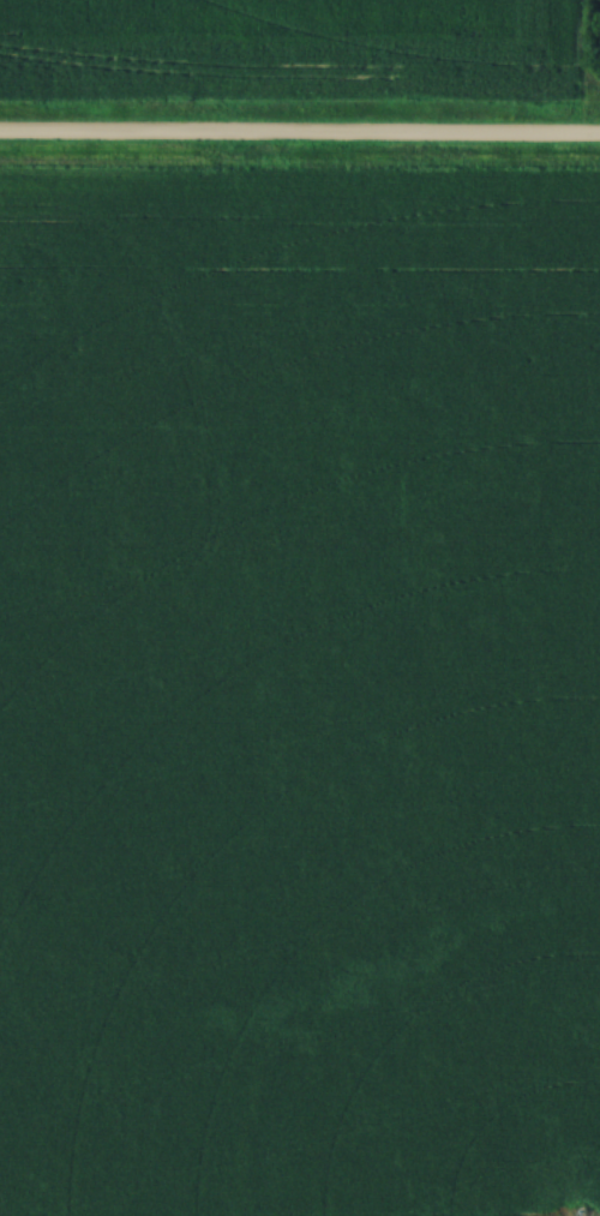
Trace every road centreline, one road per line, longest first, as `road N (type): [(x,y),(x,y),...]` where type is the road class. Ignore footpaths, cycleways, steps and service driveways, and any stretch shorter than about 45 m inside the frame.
road 1 (residential): [(599,139),(0,139)]

